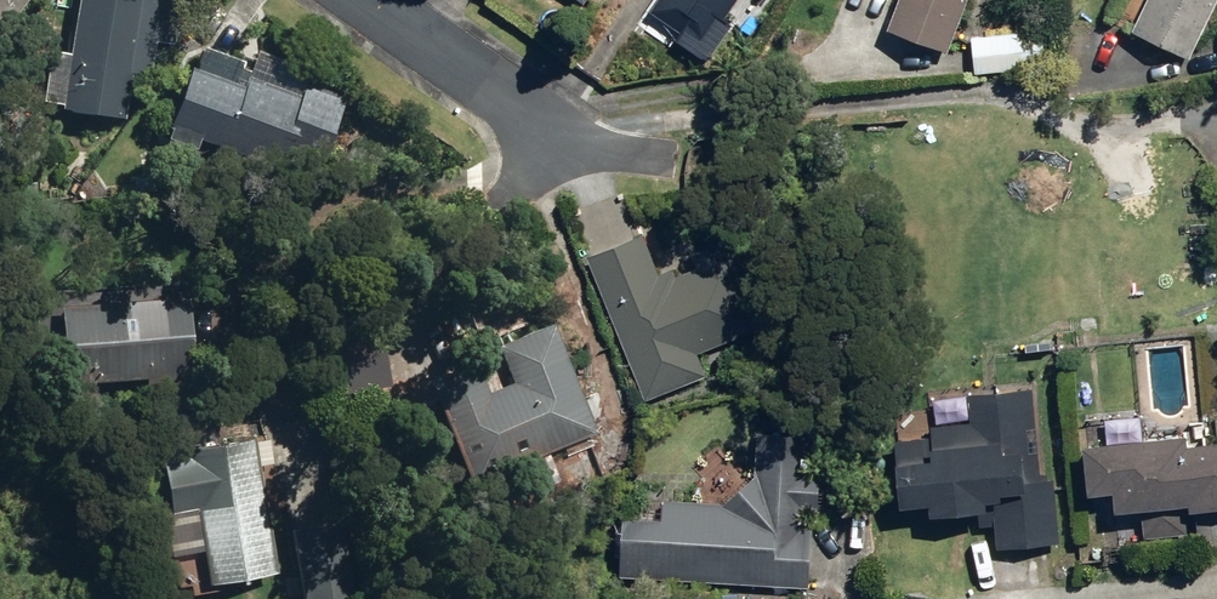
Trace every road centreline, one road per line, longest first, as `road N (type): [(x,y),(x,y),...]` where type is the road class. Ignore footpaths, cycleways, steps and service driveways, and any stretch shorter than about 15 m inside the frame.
road 1 (residential): [(537,128),(360,0)]

